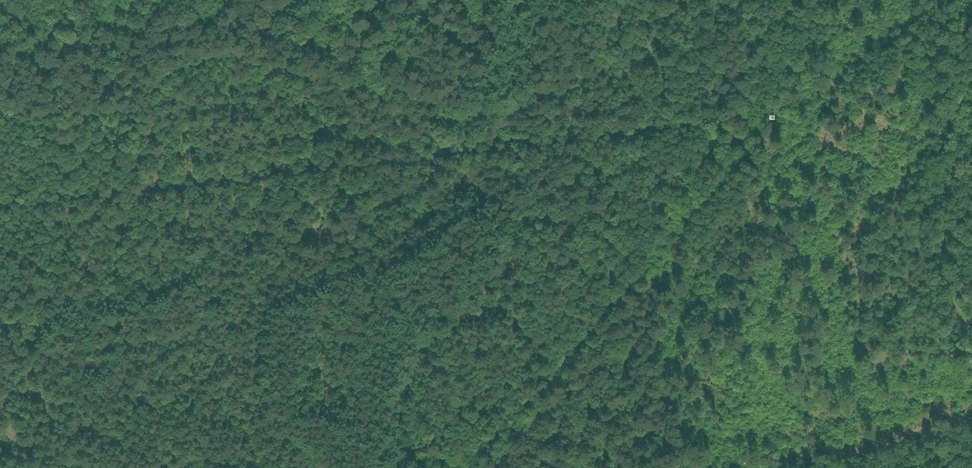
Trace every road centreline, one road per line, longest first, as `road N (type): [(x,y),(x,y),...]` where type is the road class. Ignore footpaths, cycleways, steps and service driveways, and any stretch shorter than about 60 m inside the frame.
road 1 (track): [(939,0),(954,301),(971,321)]

